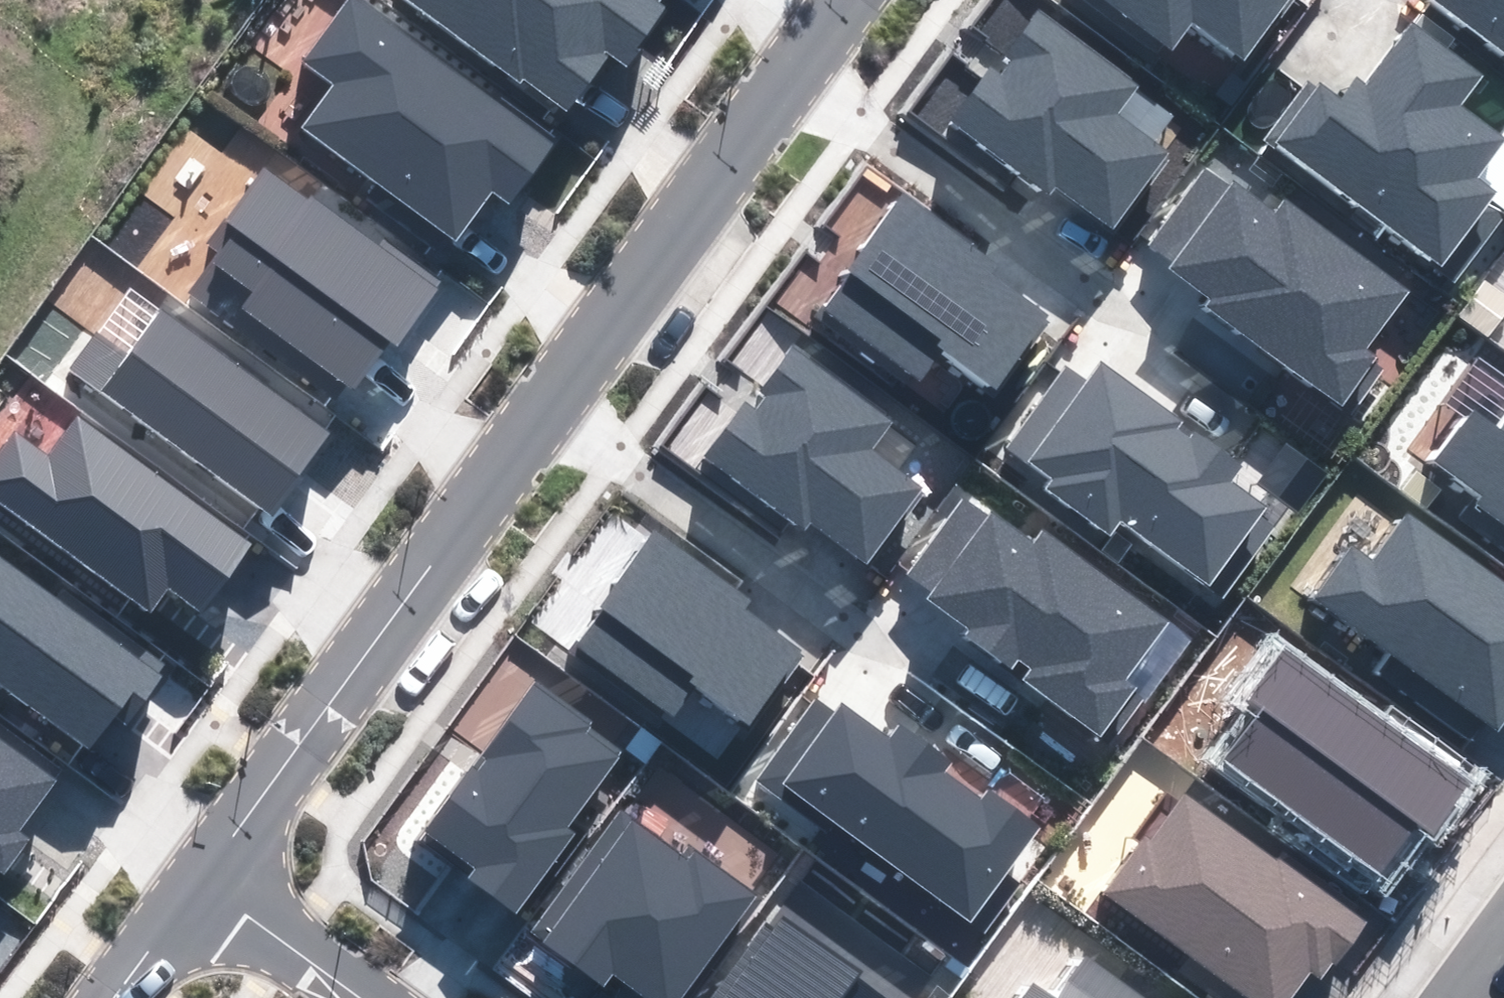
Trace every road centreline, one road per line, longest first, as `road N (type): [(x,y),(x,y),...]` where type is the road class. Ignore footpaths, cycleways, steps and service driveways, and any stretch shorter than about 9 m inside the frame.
road 1 (residential): [(848,0),(202,882)]
road 2 (residential): [(360,997),(202,882)]
road 3 (residential): [(202,882),(114,997)]

